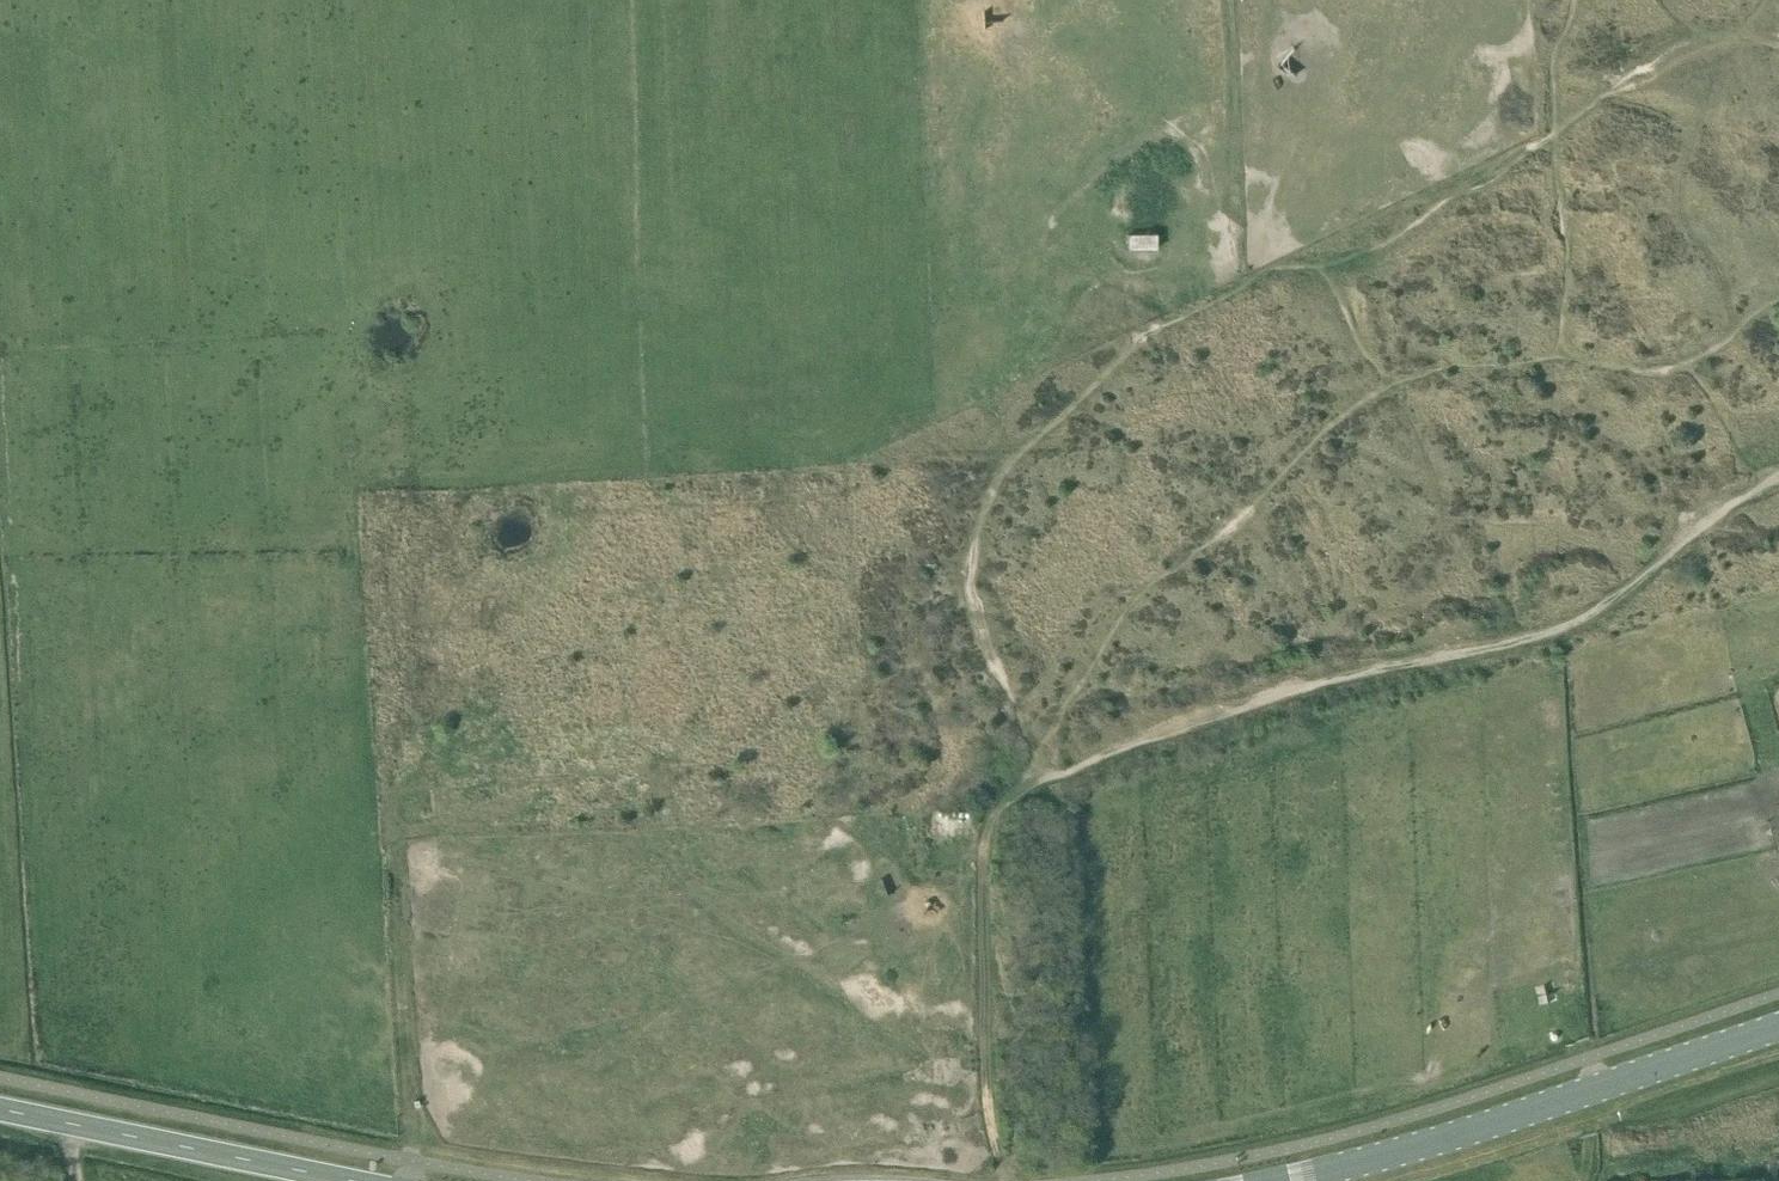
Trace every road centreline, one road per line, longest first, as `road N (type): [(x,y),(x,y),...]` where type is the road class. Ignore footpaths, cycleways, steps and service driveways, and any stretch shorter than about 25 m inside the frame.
road 1 (secondary): [(1778,1035),(1323,1180)]
road 2 (secondary): [(341,1180),(0,1110)]

